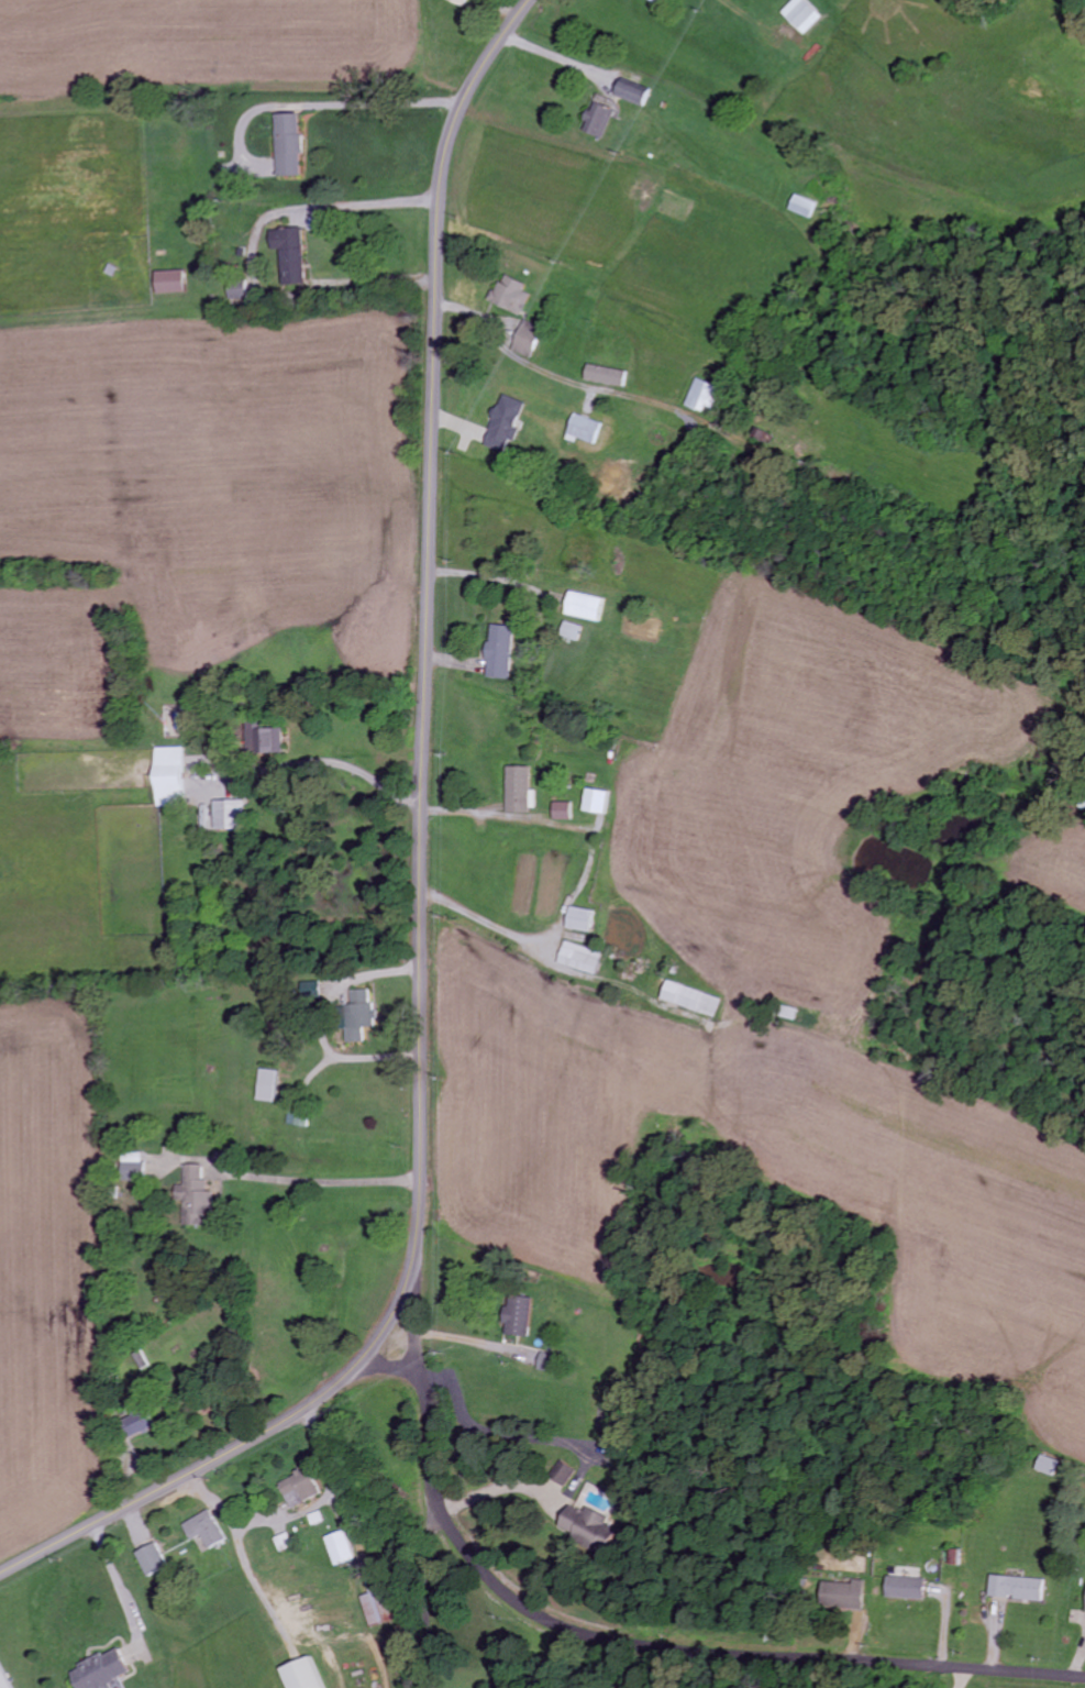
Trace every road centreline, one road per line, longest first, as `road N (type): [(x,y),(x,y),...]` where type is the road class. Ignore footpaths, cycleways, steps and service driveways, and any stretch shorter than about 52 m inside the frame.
road 1 (secondary): [(0,1572),(277,1425),(322,1393),(362,1358),(394,1311),(412,1260),(443,174),(466,97),(531,0)]
road 2 (residential): [(1084,1678),(868,1662),(699,1637),(507,1596),(469,1560),(434,1501),(412,1260)]

